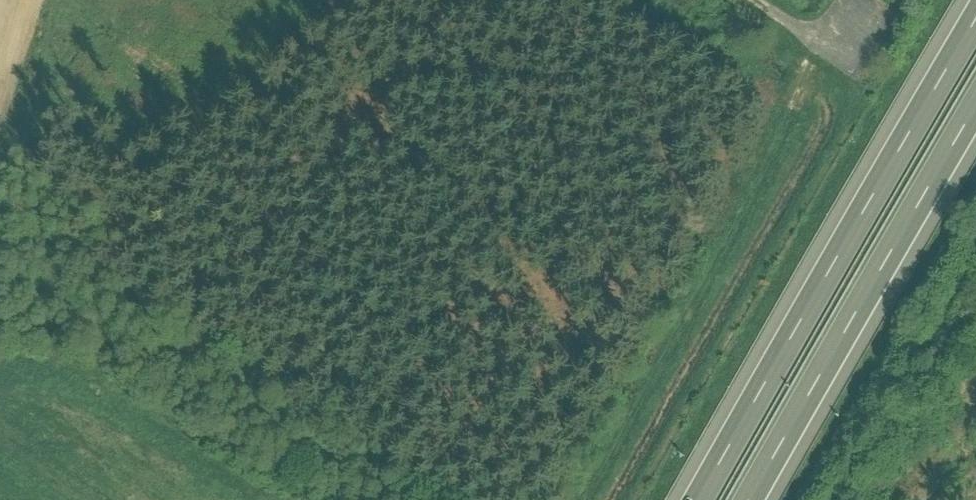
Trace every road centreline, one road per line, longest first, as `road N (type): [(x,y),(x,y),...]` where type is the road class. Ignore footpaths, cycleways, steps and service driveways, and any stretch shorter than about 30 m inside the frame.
road 1 (motorway): [(975,25),(702,499)]
road 2 (motorway): [(747,499),(975,111)]

